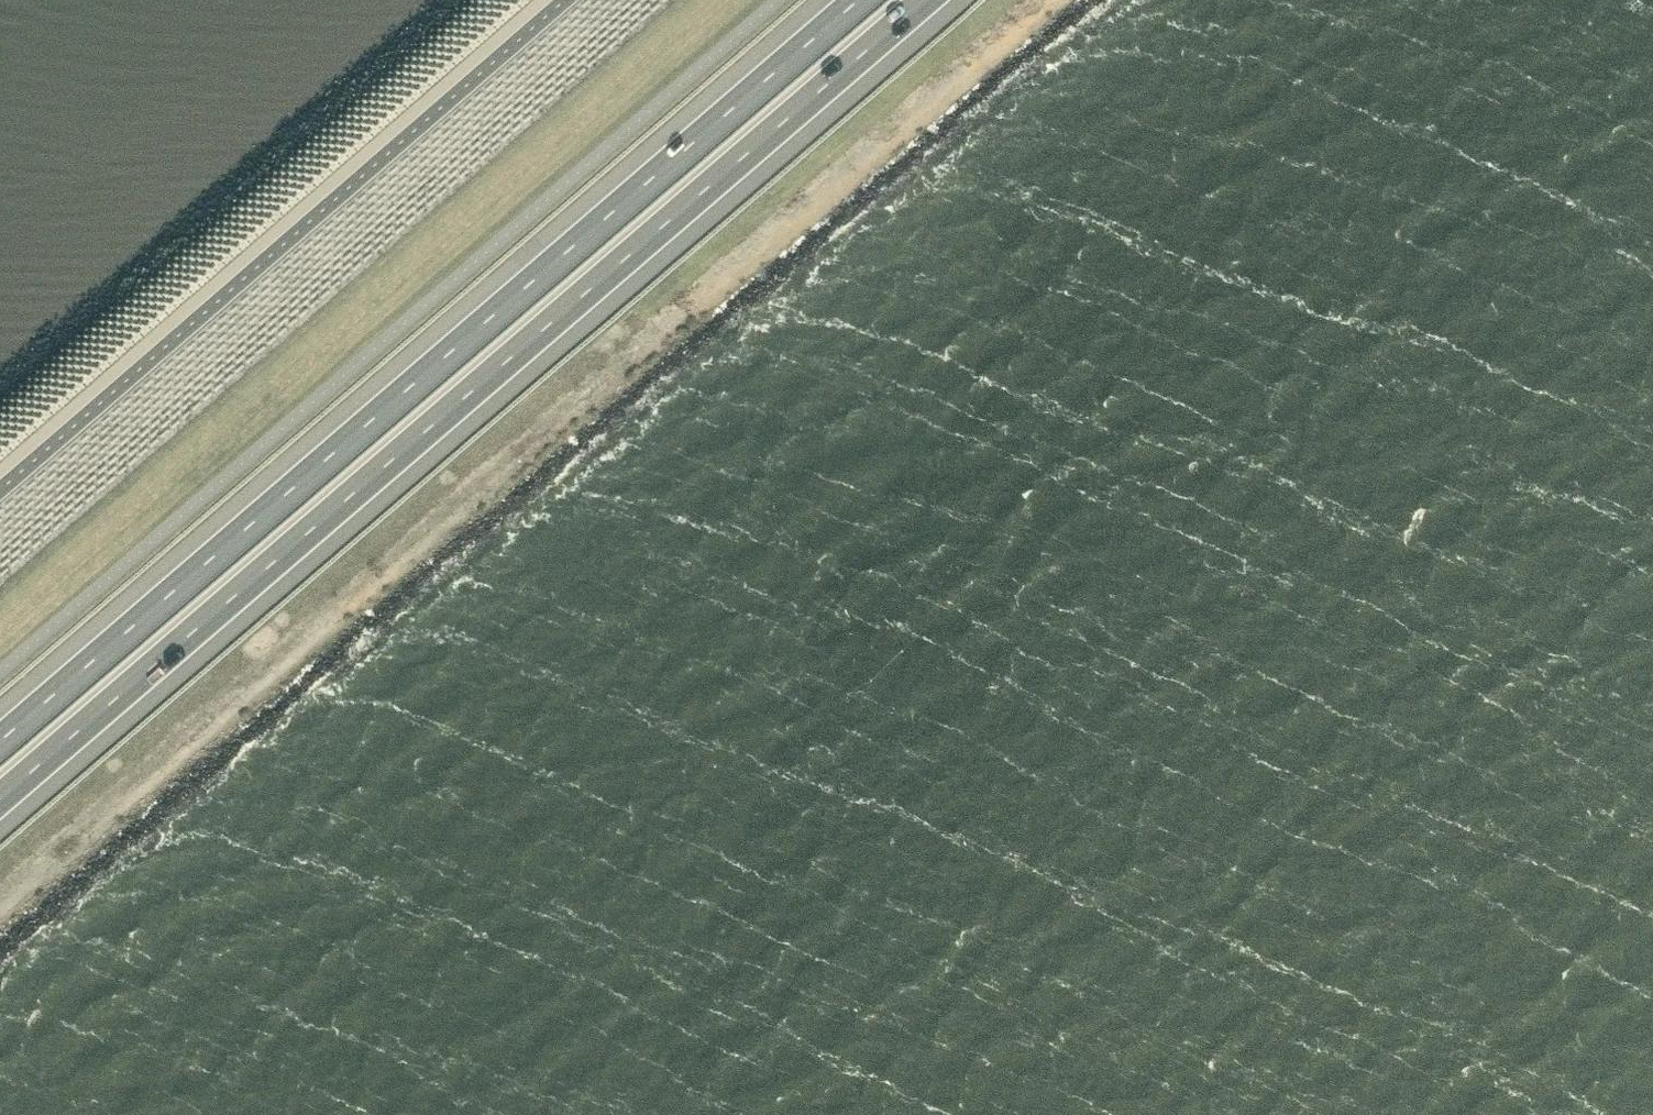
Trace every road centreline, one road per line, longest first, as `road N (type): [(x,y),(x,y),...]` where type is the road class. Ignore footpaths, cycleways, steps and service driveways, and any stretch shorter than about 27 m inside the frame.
road 1 (motorway): [(0,801),(928,0)]
road 2 (motorway): [(853,0),(0,737)]

